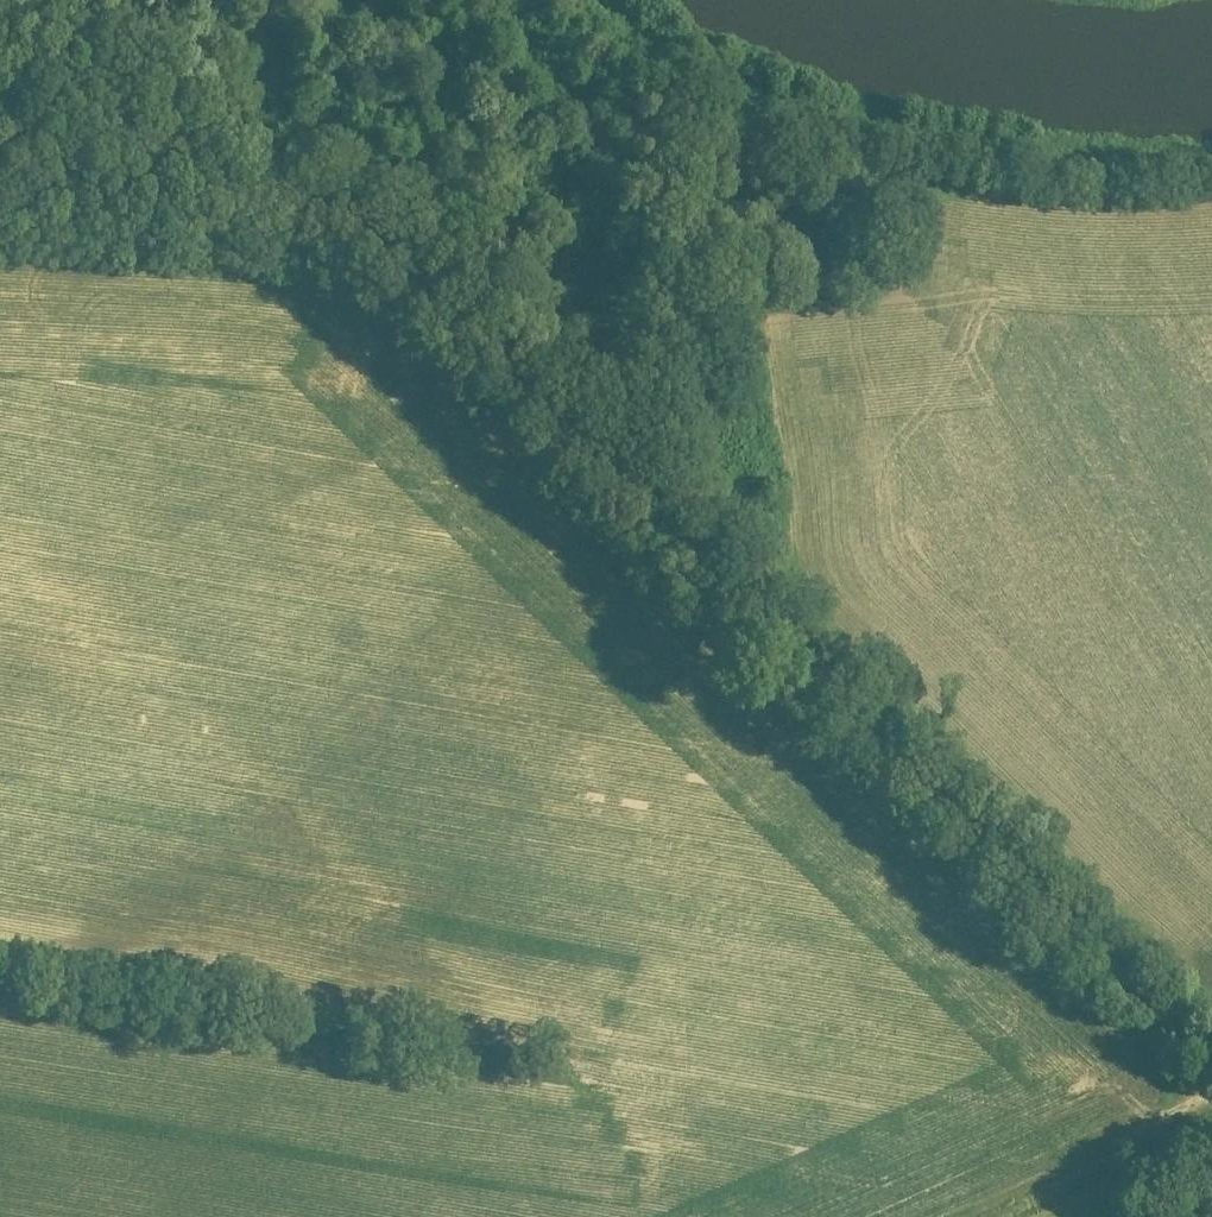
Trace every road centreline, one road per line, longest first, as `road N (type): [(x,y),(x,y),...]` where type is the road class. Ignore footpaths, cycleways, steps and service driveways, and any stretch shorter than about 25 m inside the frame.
road 1 (track): [(591,0),(715,72),(892,155),(1158,173),(1211,168)]

